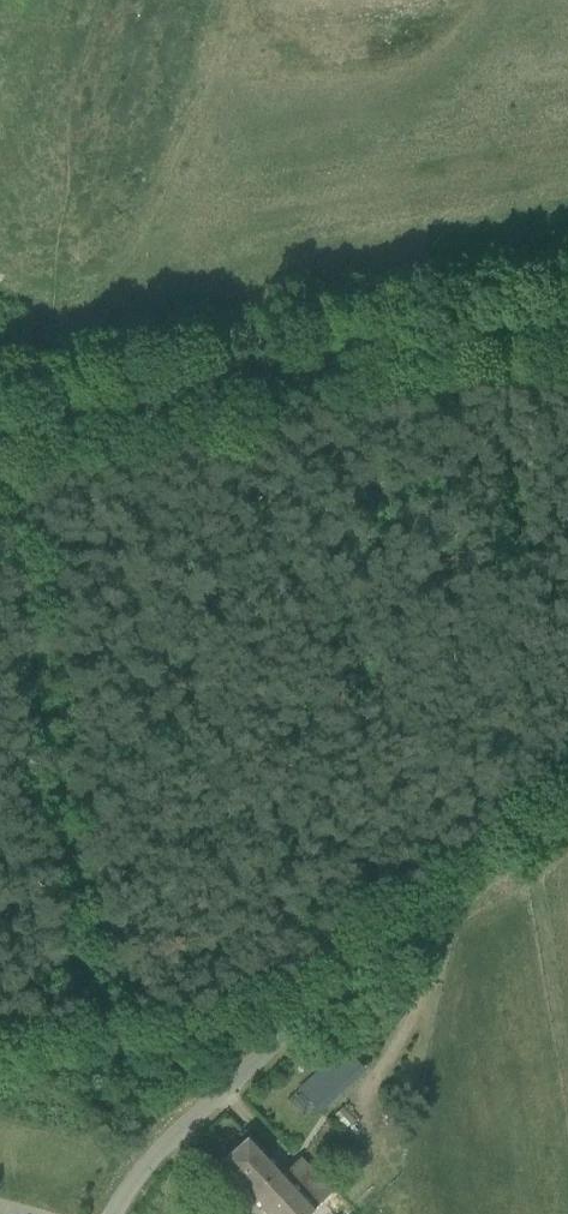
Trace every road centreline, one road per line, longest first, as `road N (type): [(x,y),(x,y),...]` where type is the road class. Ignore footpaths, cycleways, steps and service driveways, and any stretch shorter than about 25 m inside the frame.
road 1 (unclassified): [(115,1213),(181,1130),(328,1000),(567,814)]
road 2 (unclassified): [(0,434),(567,323)]

